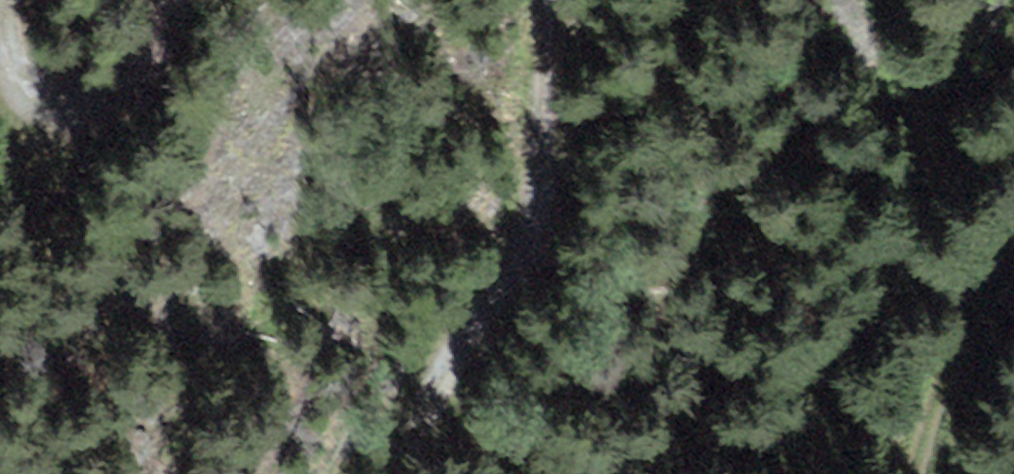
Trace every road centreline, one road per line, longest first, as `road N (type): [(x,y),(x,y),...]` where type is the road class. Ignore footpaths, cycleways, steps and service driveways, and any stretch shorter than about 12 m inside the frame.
road 1 (track): [(415,471),(438,401),(551,198),(555,0)]
road 2 (track): [(182,0),(187,47),(167,96),(125,119),(70,113),(32,90),(8,45),(11,0)]
road 3 (track): [(1013,254),(954,360),(917,473)]

